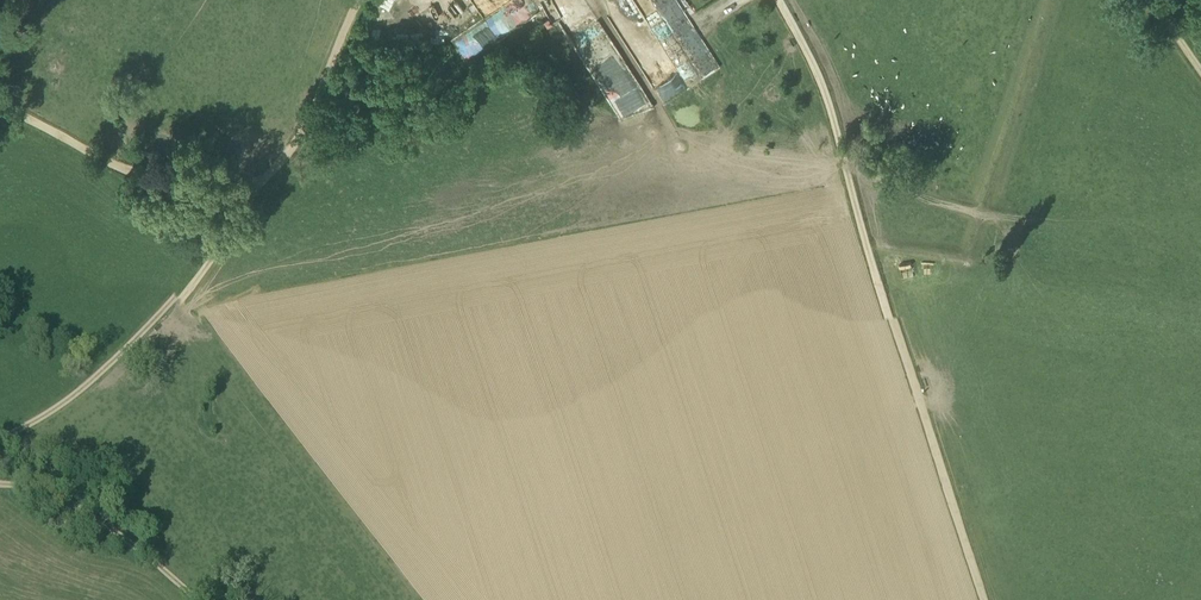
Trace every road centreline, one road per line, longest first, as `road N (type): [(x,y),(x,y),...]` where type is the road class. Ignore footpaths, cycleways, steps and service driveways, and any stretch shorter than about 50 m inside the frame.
road 1 (track): [(781,0),(828,94),(981,599)]
road 2 (track): [(0,445),(74,400),(128,350),(244,204)]
road 3 (track): [(244,204),(129,167),(0,98)]
road 4 (track): [(244,204),(301,129),(356,0)]
road 5 (track): [(191,599),(83,516),(43,496),(0,488)]

